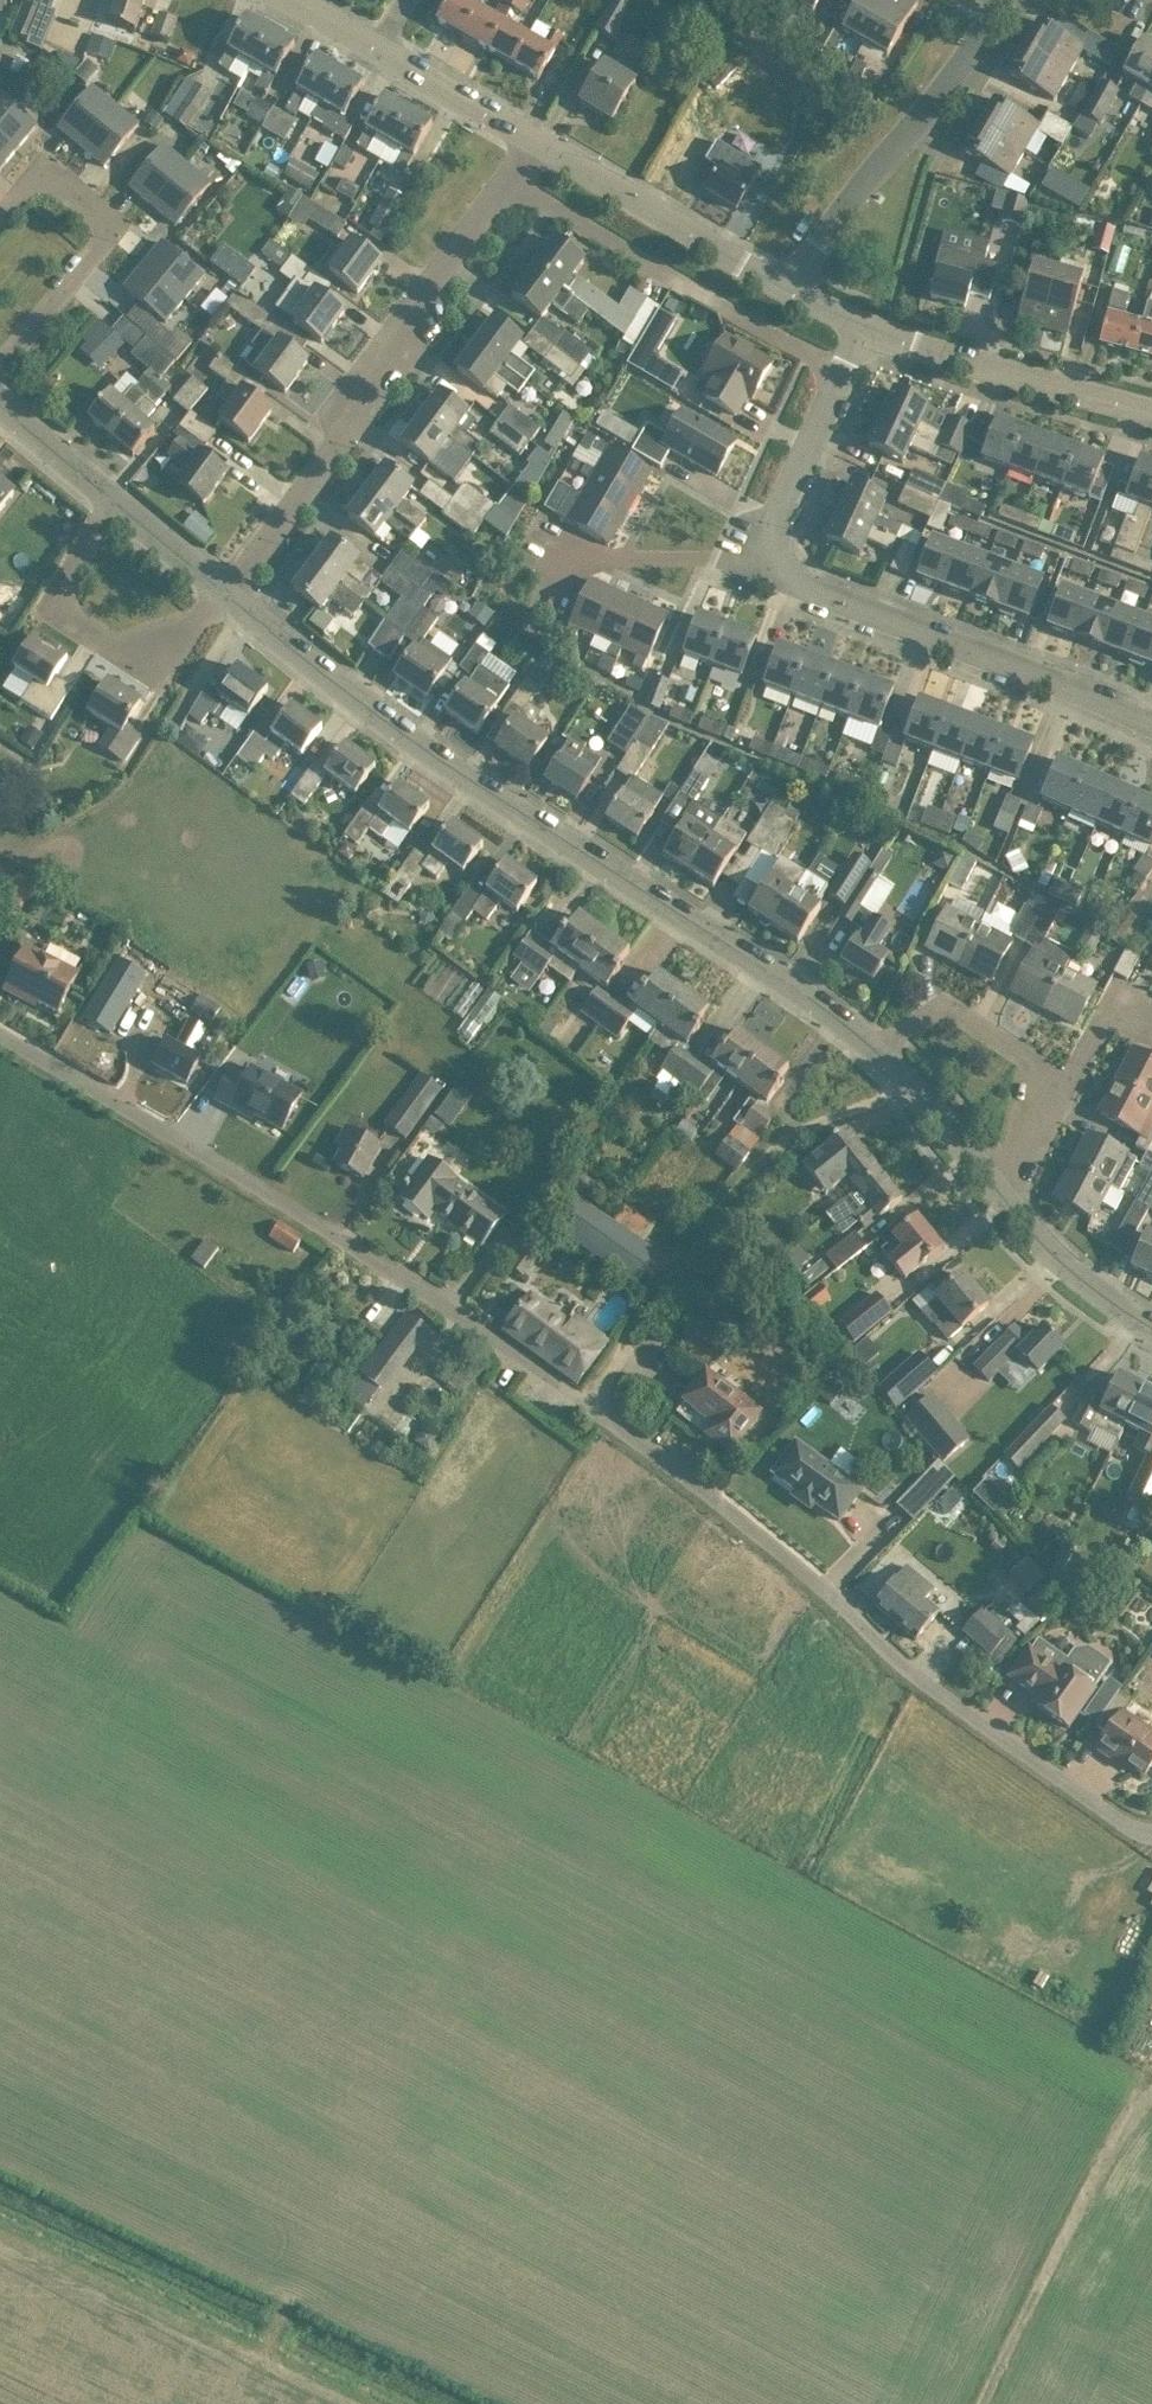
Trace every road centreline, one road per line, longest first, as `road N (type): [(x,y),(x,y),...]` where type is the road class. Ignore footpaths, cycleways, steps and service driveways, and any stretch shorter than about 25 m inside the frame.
road 1 (residential): [(1151,1829),(1117,1817),(892,1649),(710,1494),(398,1274),(0,1036)]
road 2 (residential): [(875,1052),(813,1001),(375,714),(223,591)]
road 3 (residential): [(1151,726),(765,565),(772,522),(843,375)]
road 4 (residential): [(223,591),(339,442),(402,331),(514,180)]
road 5 (track): [(588,1407),(681,1262),(784,1141),(906,1085)]
road 6 (residential): [(843,375),(514,180)]
road 7 (track): [(978,2403),(1151,2085)]
road 8 (residential): [(786,285),(943,92),(998,0)]
road 9 (residential): [(993,1183),(1050,1103),(1040,1063),(946,1003),(875,1052)]
road 10 (residential): [(0,369),(115,226),(42,175),(0,220)]
road 11 (unclassified): [(1151,410),(864,327)]
road 12 (residential): [(223,591),(0,407)]
road 13 (unclassified): [(786,285),(542,140)]
road 14 (residential): [(1151,1325),(1088,1283),(993,1183)]
road 15 (unclassified): [(542,140),(382,49)]
road 16 (residential): [(993,1183),(875,1052)]
road 17 (track): [(295,2288),(263,2356),(269,2367),(347,2403)]

